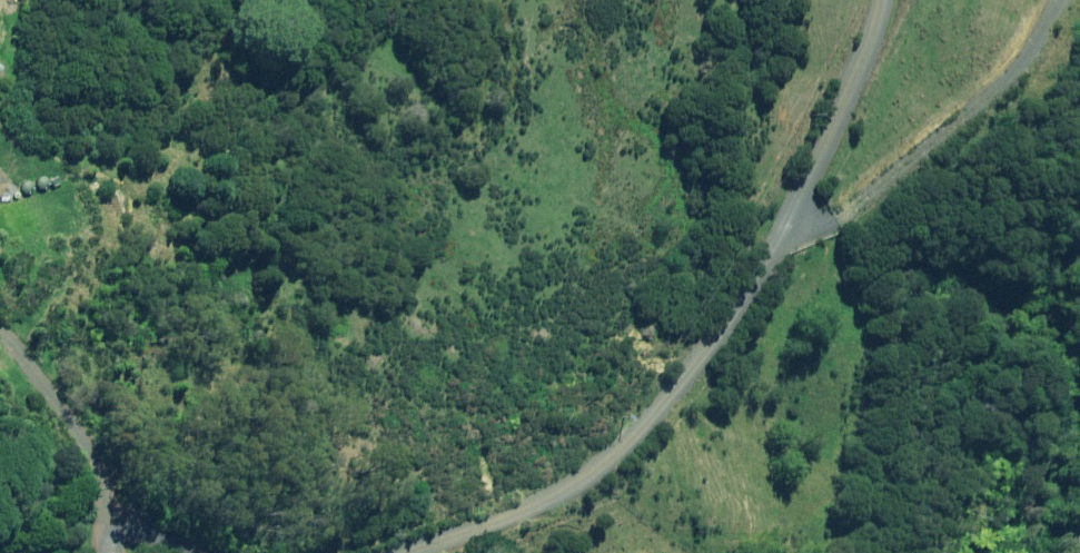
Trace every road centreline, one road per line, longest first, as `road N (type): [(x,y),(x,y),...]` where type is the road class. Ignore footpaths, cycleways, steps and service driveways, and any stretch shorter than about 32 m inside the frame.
road 1 (unclassified): [(773,268),(621,470),(423,552)]
road 2 (unclassified): [(1049,0),(942,126),(830,232),(773,268)]
road 3 (unclassified): [(773,268),(884,0)]
road 4 (unclassified): [(257,552),(126,508),(129,552)]

